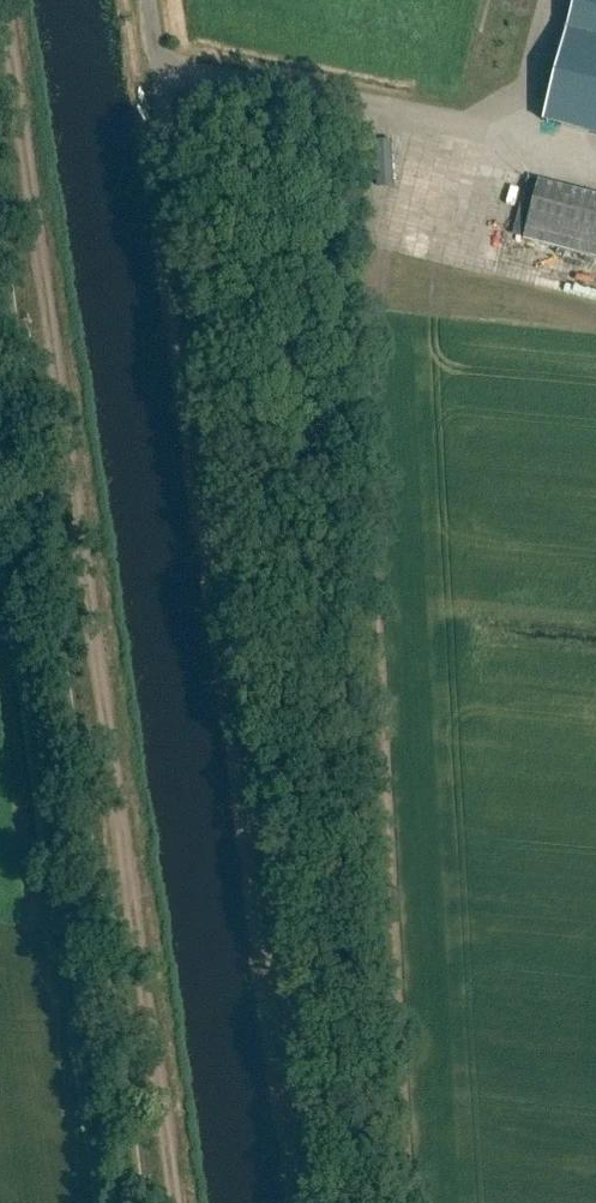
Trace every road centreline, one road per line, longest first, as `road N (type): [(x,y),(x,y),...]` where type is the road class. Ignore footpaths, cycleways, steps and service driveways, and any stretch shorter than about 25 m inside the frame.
road 1 (track): [(0,6),(168,1202)]
road 2 (track): [(324,1202),(162,71)]

